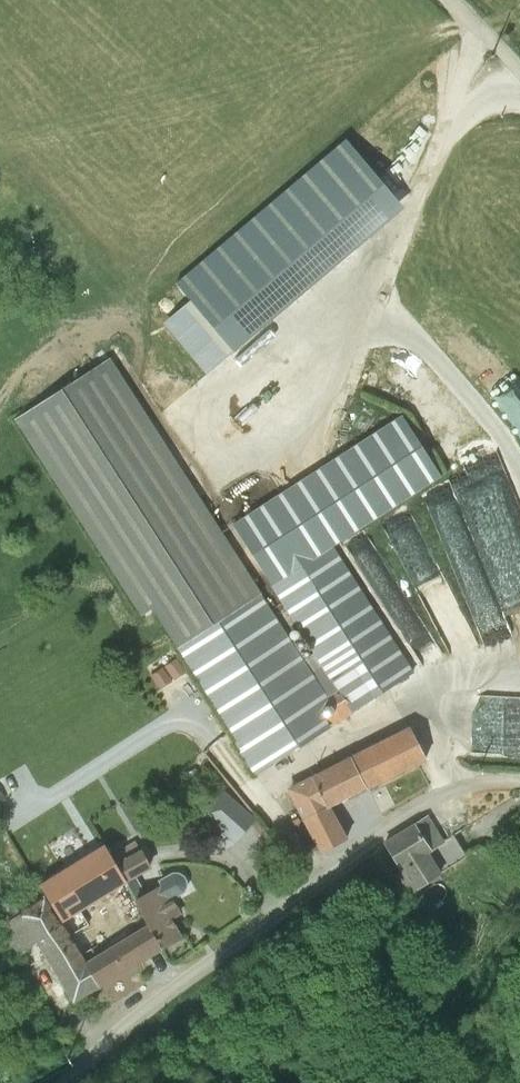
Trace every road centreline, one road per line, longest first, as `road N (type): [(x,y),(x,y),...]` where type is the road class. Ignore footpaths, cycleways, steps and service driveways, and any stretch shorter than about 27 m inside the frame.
road 1 (unclassified): [(63,1082),(167,993),(421,809),(452,792),(519,785)]

